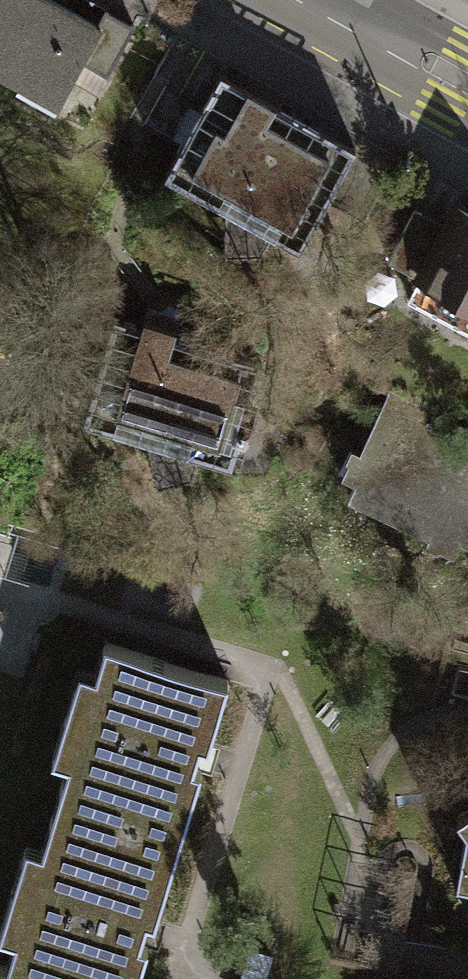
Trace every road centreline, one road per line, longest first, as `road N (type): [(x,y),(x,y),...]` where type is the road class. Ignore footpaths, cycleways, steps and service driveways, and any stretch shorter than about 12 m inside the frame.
road 1 (secondary): [(467,95),(302,0)]

